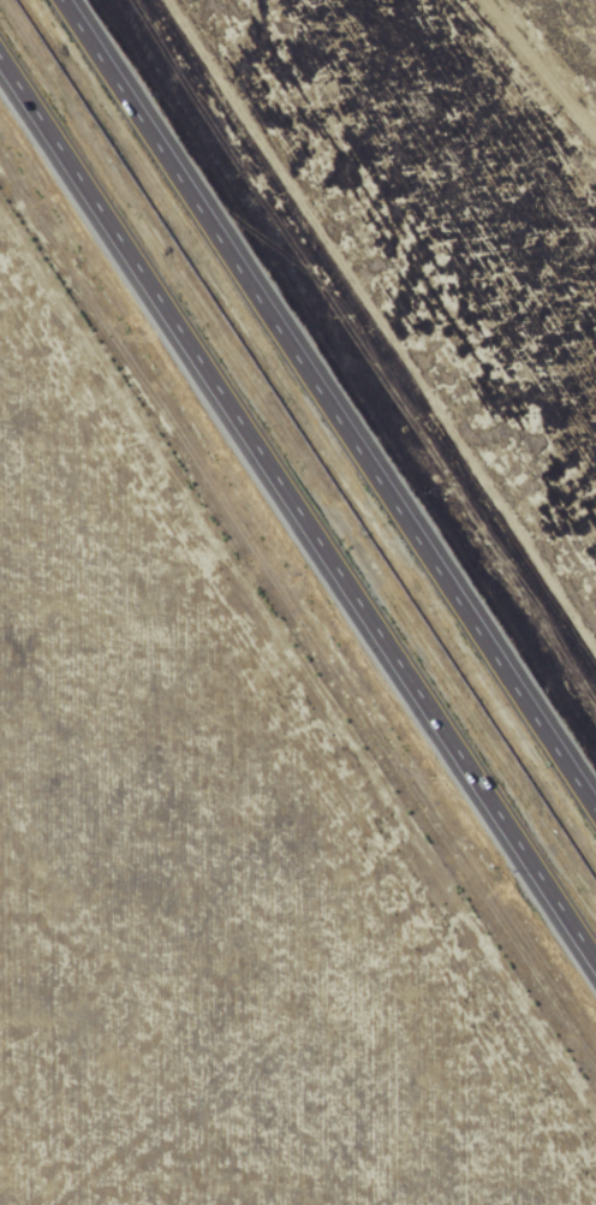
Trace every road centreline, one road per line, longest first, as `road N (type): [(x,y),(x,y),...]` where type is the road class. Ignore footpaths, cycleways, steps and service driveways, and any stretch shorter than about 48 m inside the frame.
road 1 (motorway): [(0,43),(595,954)]
road 2 (motorway): [(595,801),(71,0)]
road 3 (residential): [(595,176),(451,0)]

